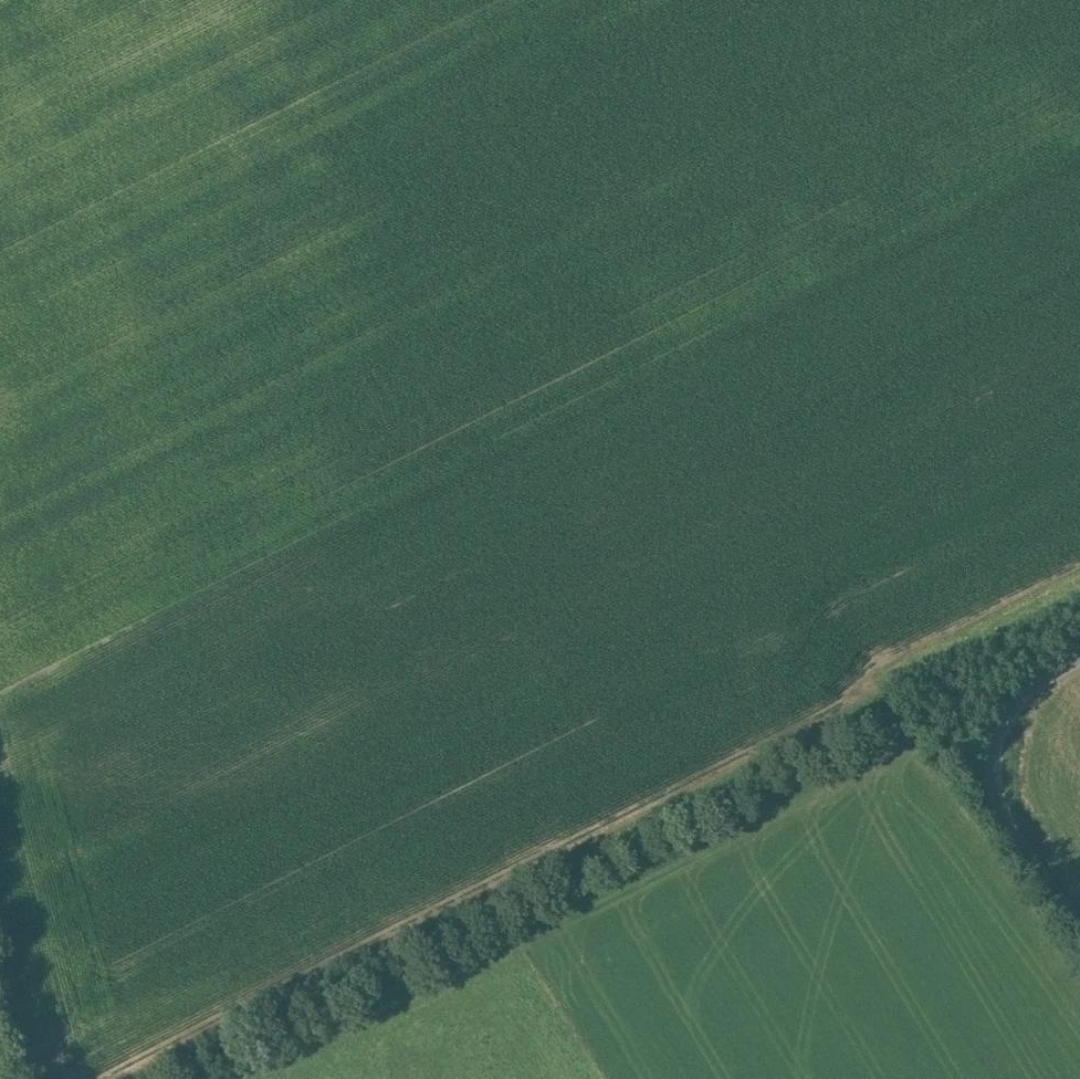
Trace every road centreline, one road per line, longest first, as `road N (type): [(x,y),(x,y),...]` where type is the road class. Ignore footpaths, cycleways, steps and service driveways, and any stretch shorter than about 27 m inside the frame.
road 1 (unclassified): [(1079,929),(1009,824),(993,765),(1003,721),(1079,659)]

